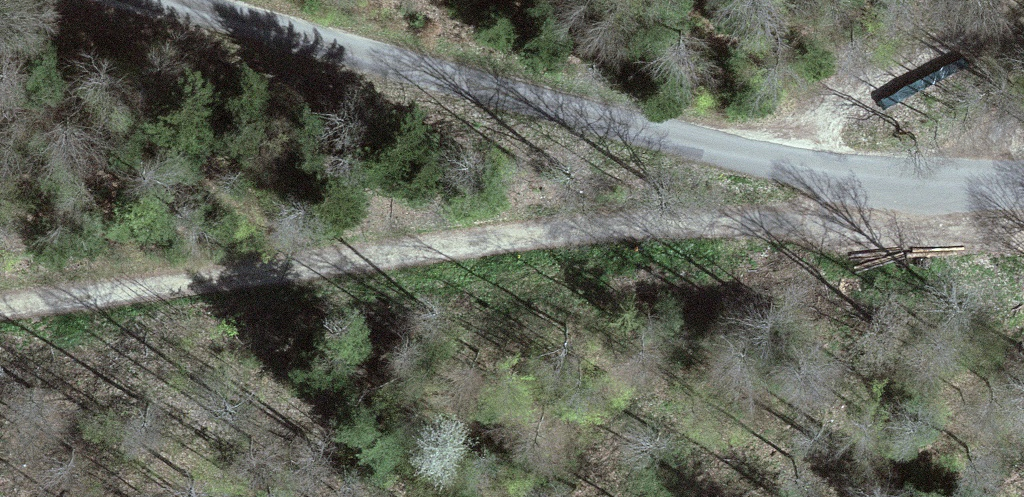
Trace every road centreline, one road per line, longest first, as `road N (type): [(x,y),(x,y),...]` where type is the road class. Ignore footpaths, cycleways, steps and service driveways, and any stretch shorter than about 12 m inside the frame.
road 1 (track): [(954,188),(903,220),(576,240),(0,314)]
road 2 (unclassified): [(1023,188),(801,174),(179,0)]

